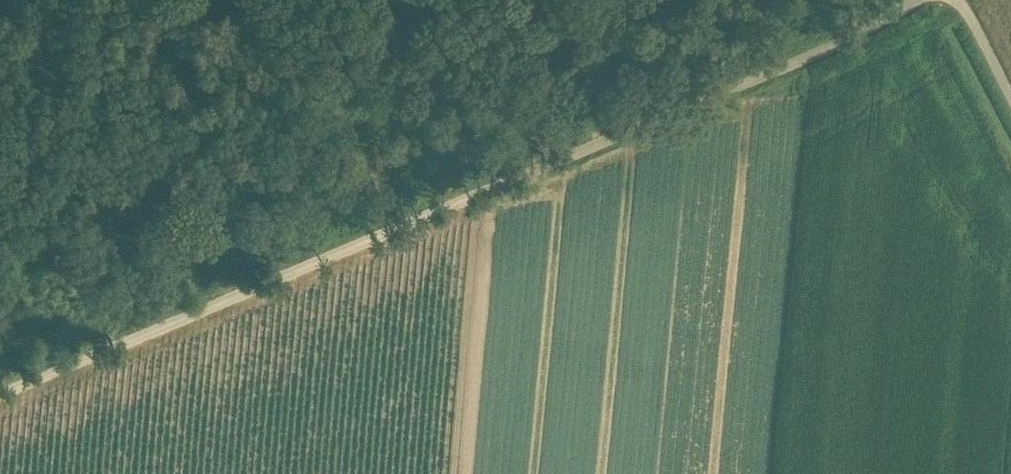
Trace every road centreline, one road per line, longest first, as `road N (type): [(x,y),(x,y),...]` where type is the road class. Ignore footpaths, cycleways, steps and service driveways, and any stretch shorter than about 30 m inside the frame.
road 1 (unclassified): [(908,0),(853,36),(0,393)]

